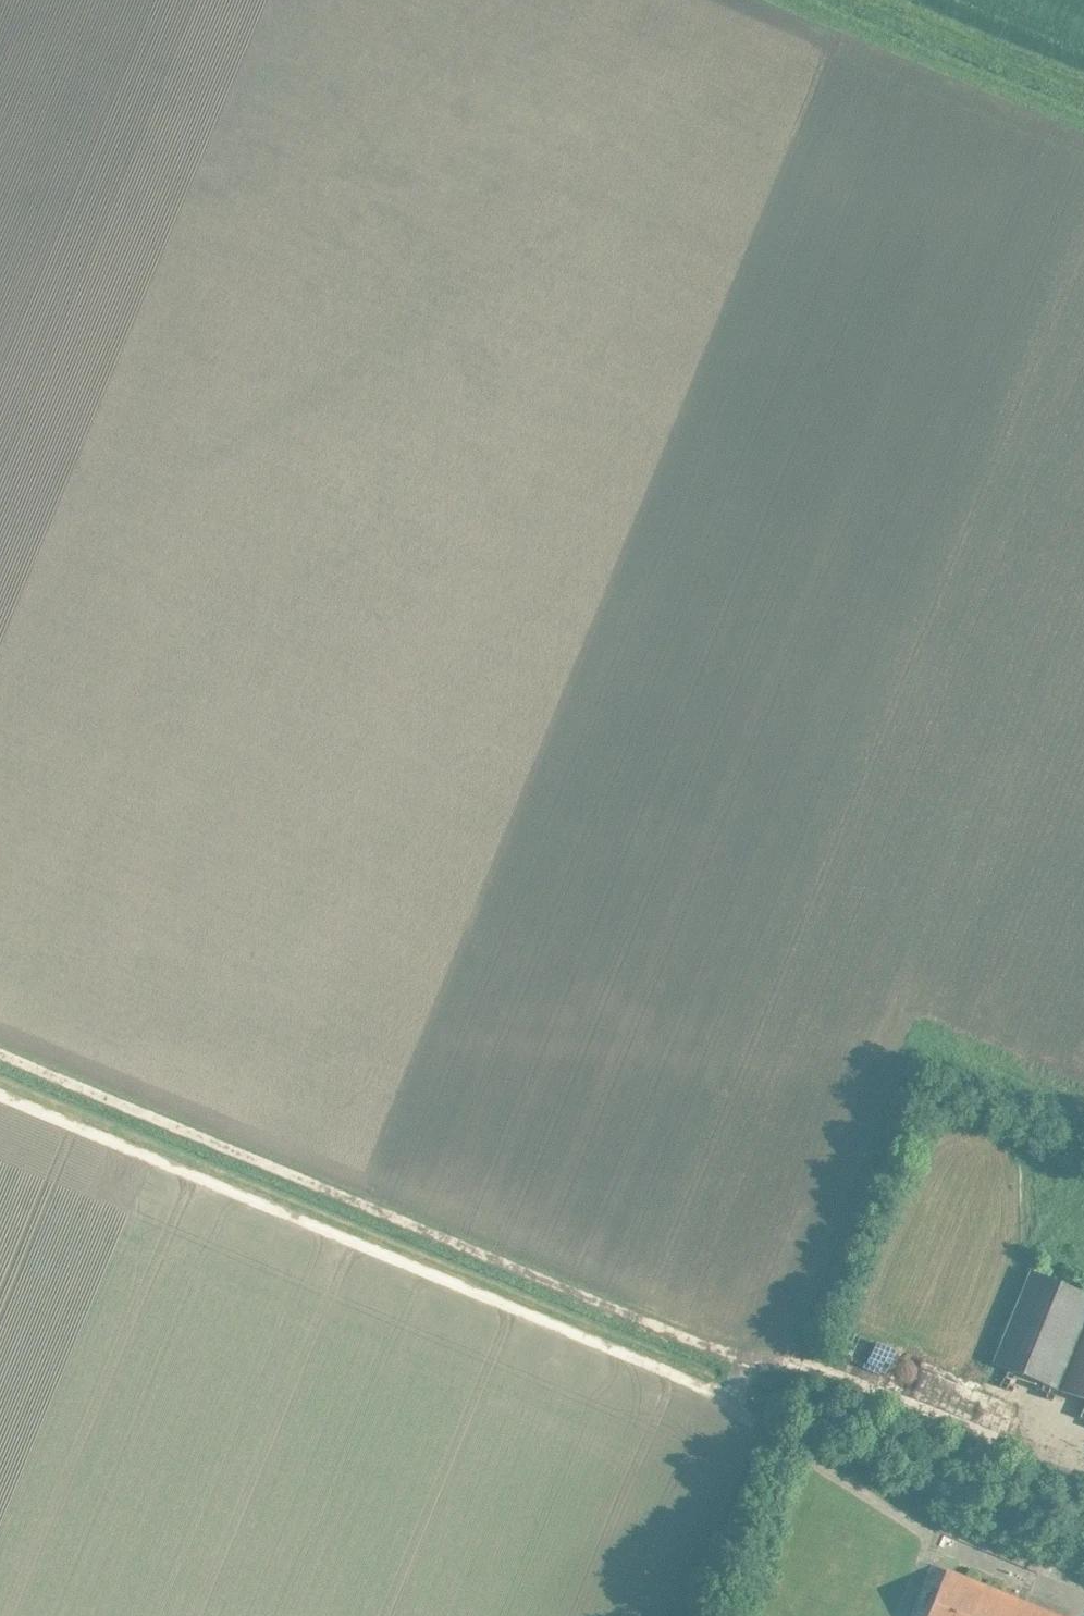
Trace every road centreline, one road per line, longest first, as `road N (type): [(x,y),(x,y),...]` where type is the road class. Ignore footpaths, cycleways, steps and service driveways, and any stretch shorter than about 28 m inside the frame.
road 1 (track): [(0,1096),(730,1399)]

